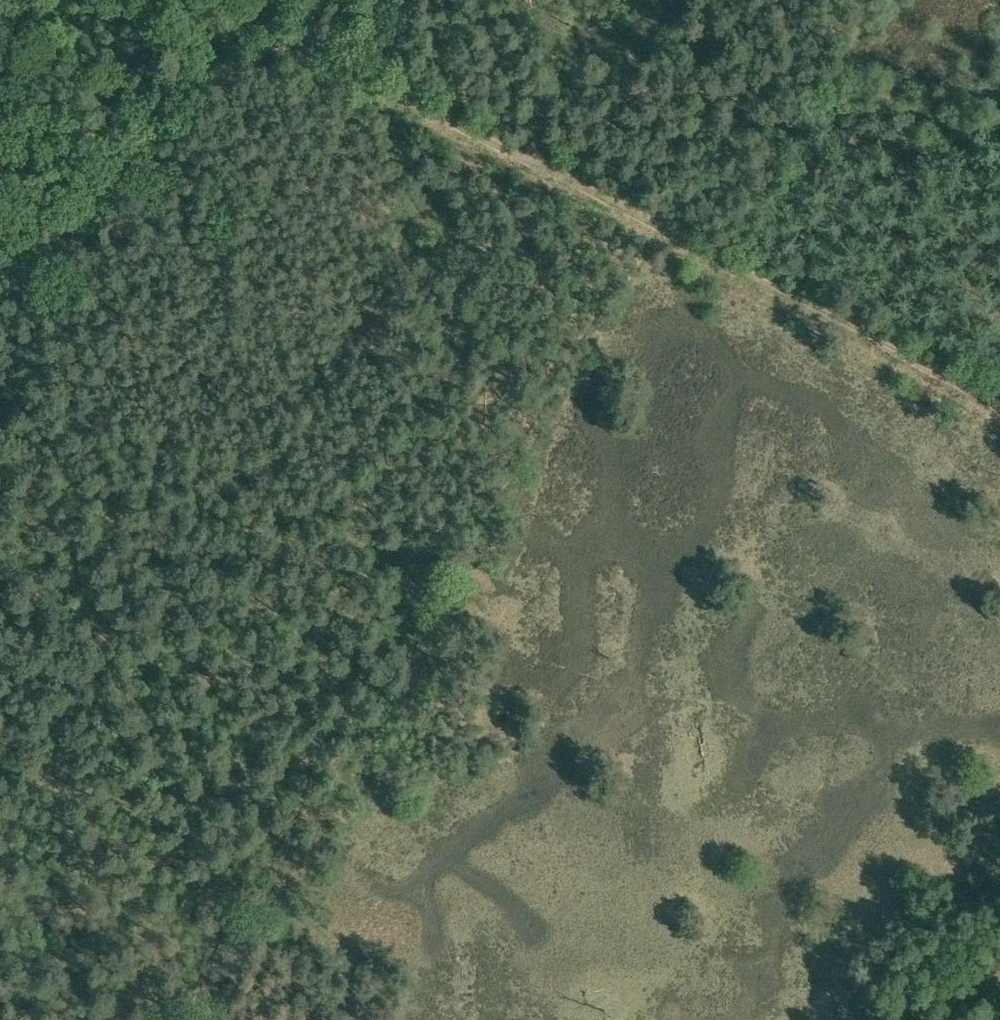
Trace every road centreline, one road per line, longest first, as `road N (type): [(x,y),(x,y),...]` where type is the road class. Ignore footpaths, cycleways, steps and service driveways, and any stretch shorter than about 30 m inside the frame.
road 1 (track): [(735,267),(223,0)]
road 2 (track): [(999,404),(735,267)]

